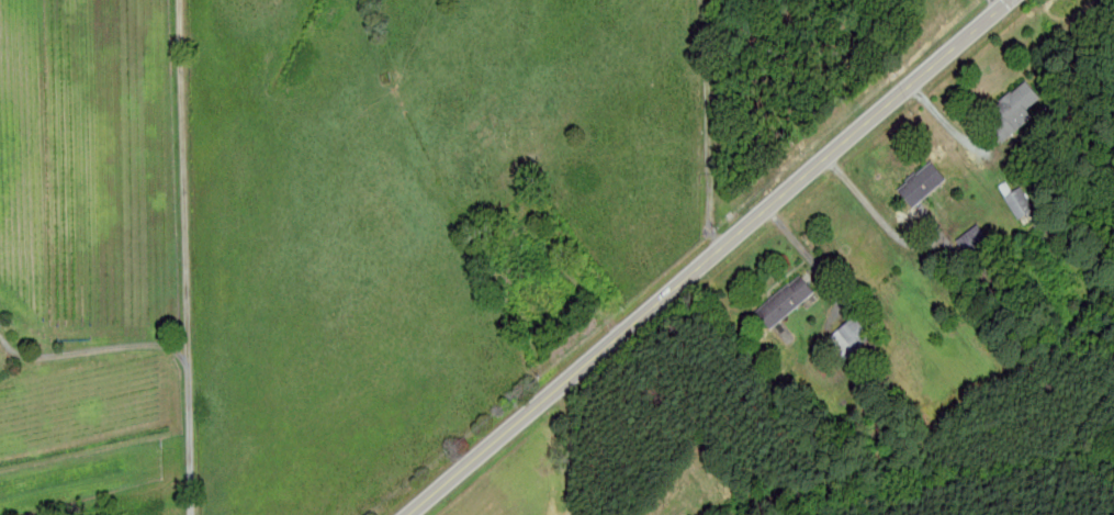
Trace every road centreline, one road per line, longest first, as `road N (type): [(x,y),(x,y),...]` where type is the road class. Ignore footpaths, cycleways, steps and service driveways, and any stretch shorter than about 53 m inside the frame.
road 1 (tertiary): [(407,514),(1009,0)]
road 2 (track): [(181,0),(194,514)]
road 3 (track): [(0,338),(21,357),(160,343),(190,361)]

